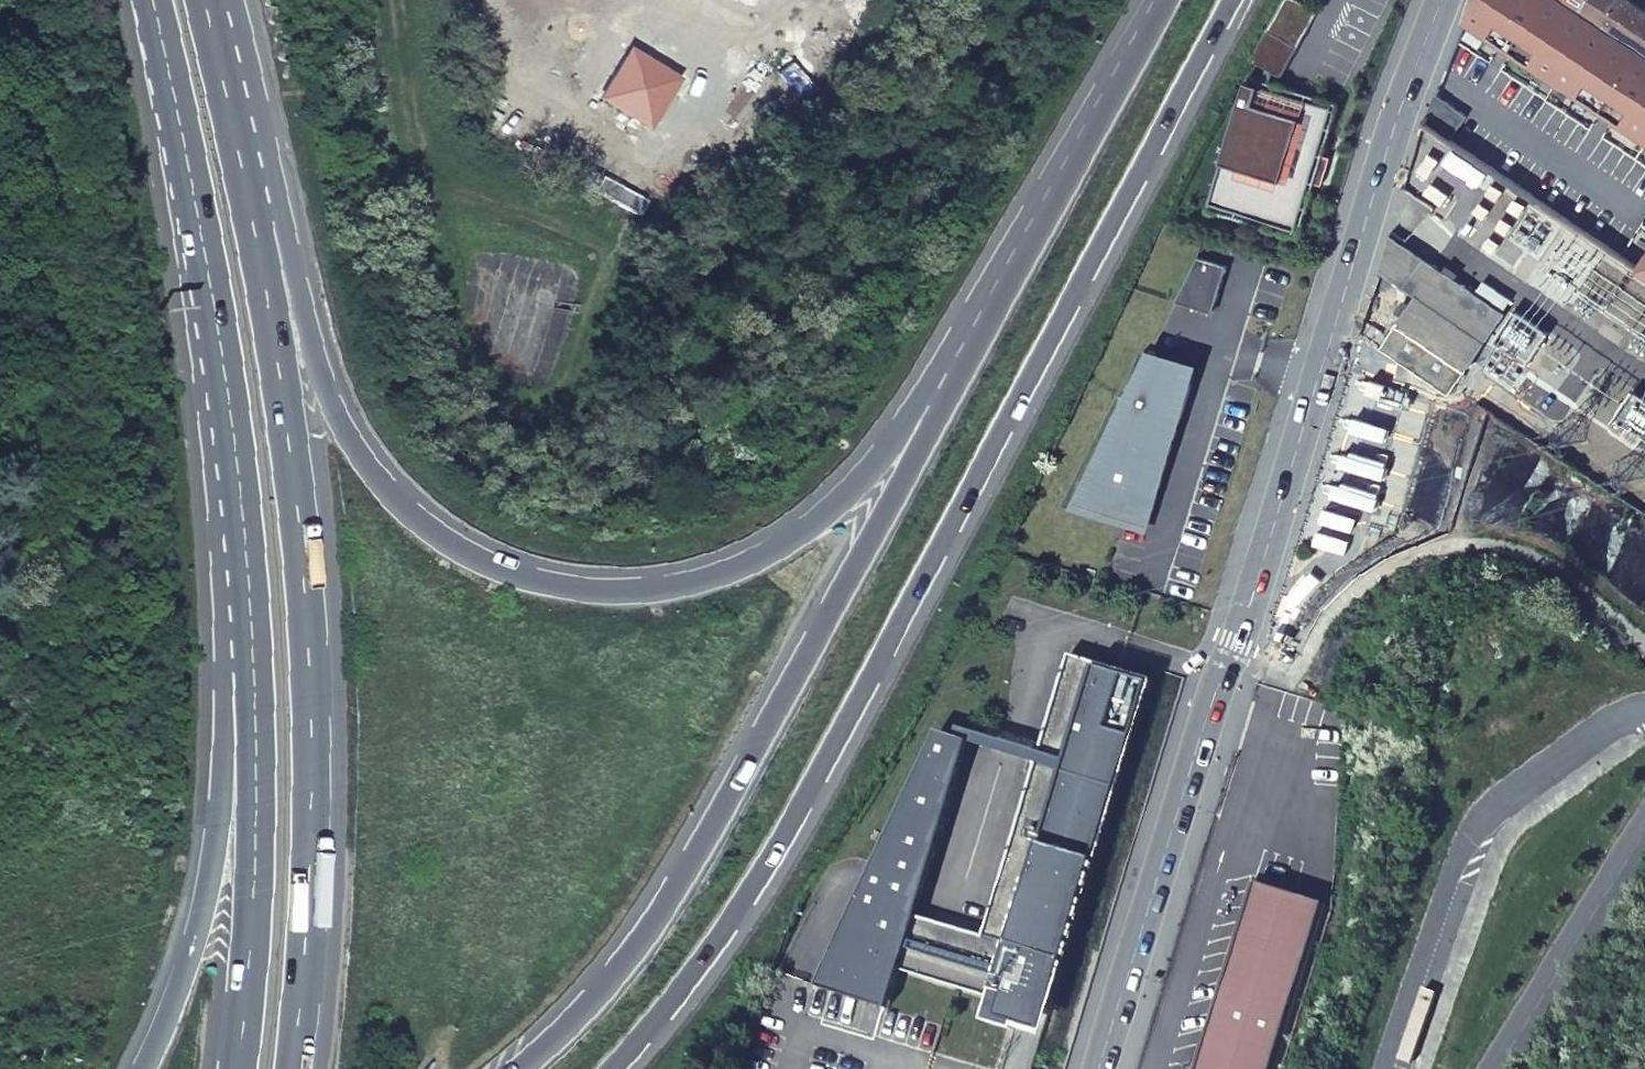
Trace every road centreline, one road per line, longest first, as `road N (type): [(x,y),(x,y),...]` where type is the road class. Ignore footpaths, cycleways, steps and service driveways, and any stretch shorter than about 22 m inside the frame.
road 1 (motorway): [(617,1068),(708,959),(785,838),(1229,0)]
road 2 (tertiary): [(1445,0),(1319,372),(1106,1068)]
road 3 (motorway): [(969,346),(842,503),(742,568),(637,590),(527,579),(450,546),(375,478),(314,358),(258,202)]
road 4 (motorway): [(295,1068),(309,883),(311,659),(258,202)]
road 5 (motorway): [(969,346),(879,525),(659,912),(597,994),(512,1068)]
road 6 (track): [(396,0),(439,316),(460,371),(502,396),(553,400),(565,393),(606,254),(576,235),(436,190)]
road 7 (motorway): [(152,0),(230,403),(255,677)]
road 8 (residential): [(1644,710),(1514,790),(1487,823),(1466,861),(1395,1068)]
road 9 (motorway): [(255,677),(227,731),(202,915),(136,1068)]
road 10 (motorway): [(1163,0),(969,346)]
road 11 (motorway): [(255,677),(254,879),(238,1068)]
road 12 (residential): [(1494,1068),(1644,831)]
road 13 (motorway): [(258,202),(214,0)]

